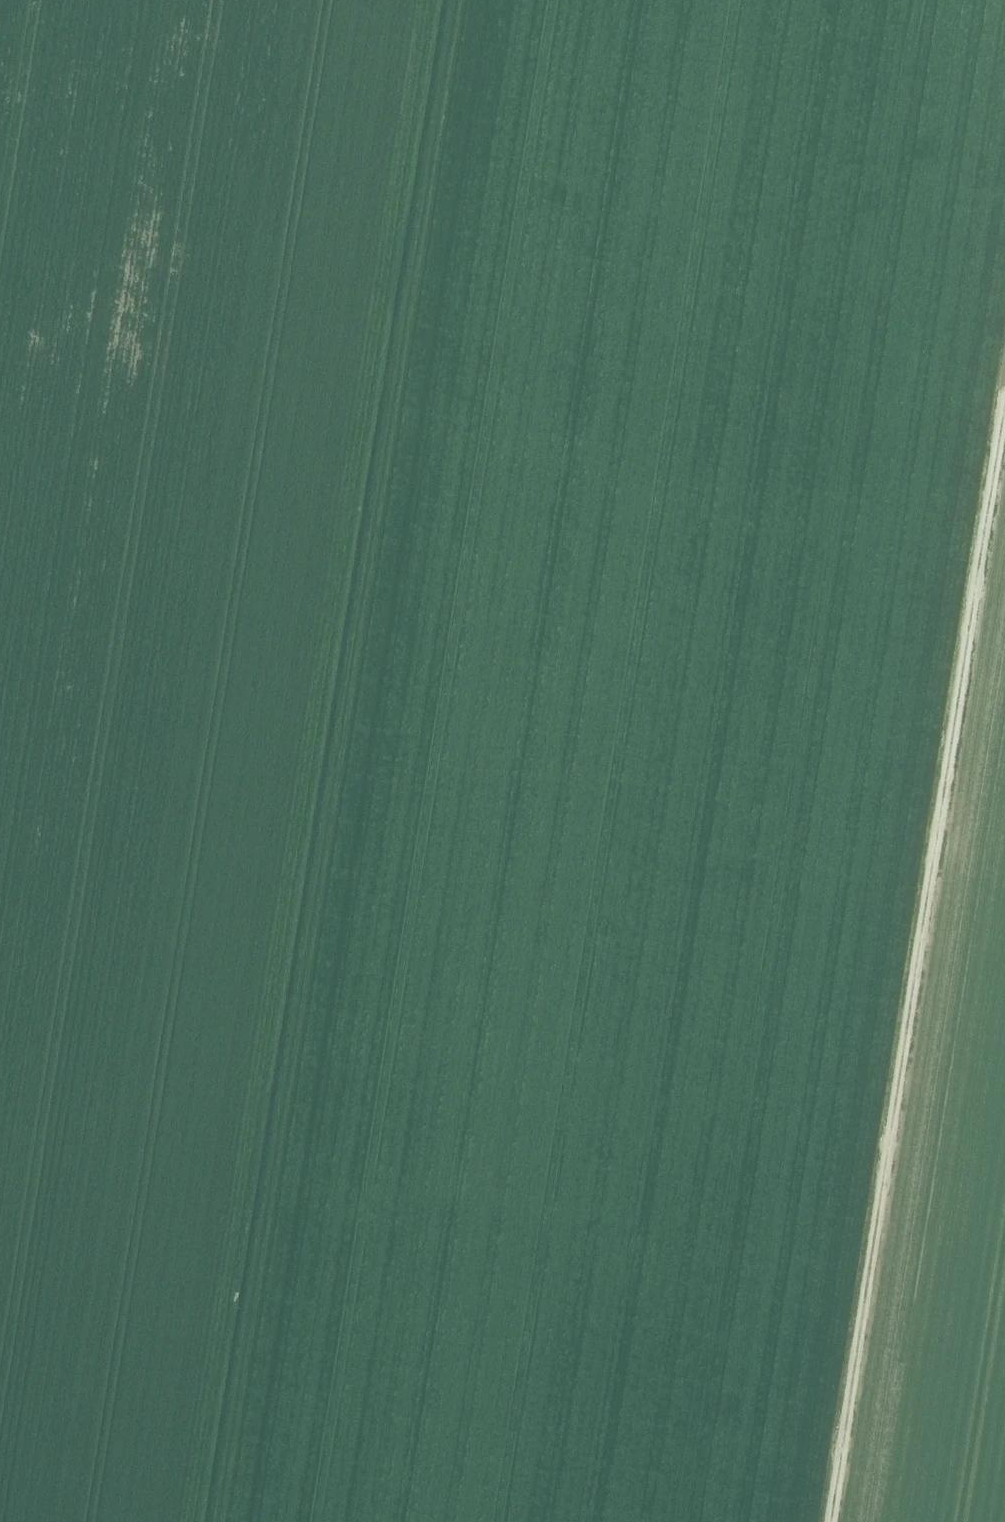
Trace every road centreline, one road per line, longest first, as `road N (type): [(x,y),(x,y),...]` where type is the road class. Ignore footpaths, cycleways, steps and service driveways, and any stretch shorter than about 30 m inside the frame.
road 1 (unclassified): [(828,1521),(1004,403)]

